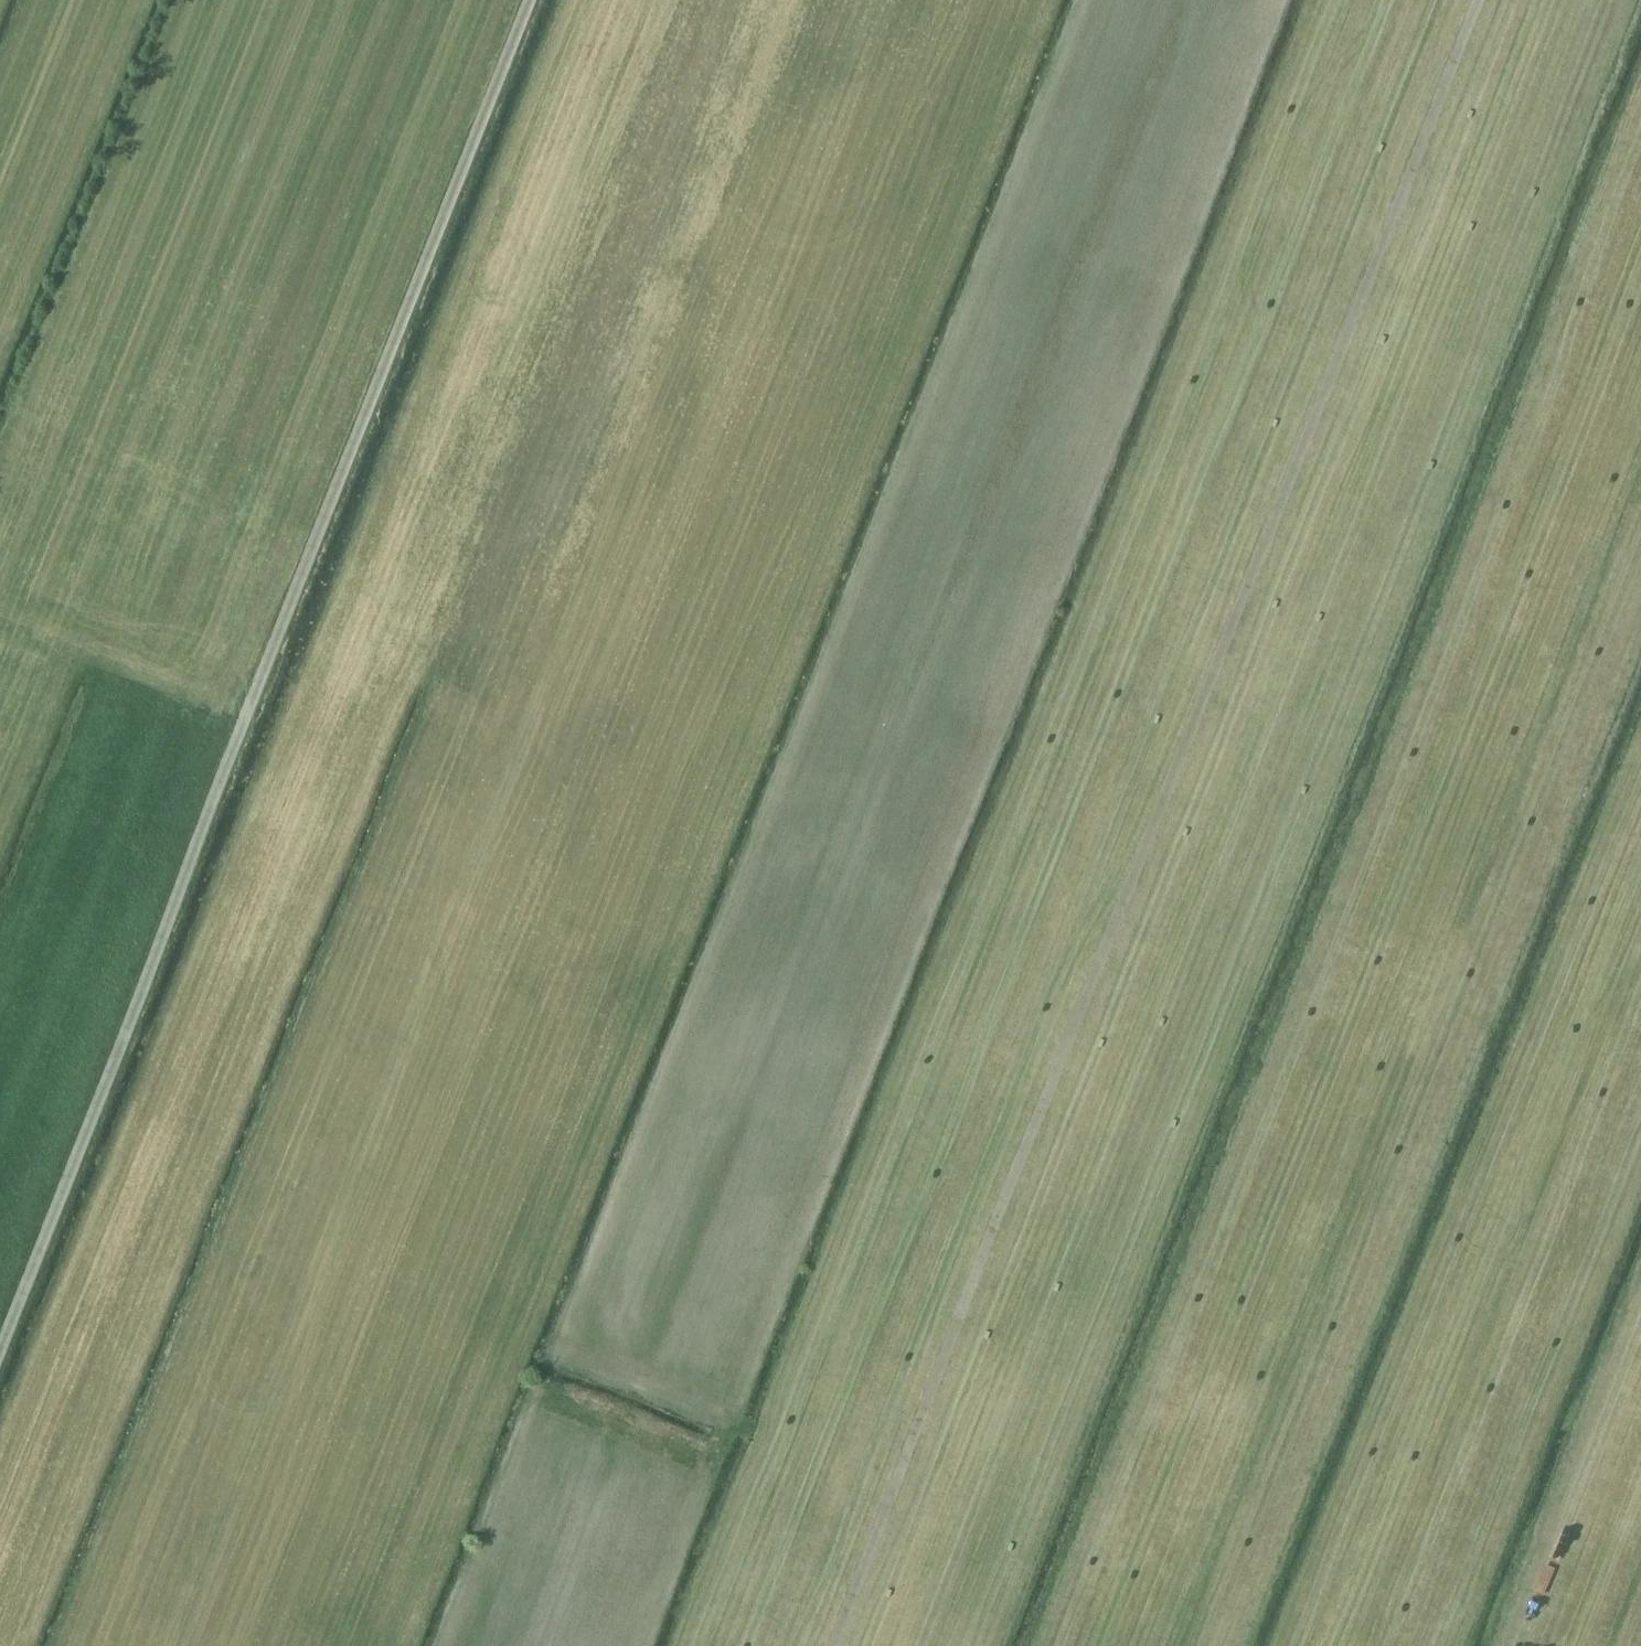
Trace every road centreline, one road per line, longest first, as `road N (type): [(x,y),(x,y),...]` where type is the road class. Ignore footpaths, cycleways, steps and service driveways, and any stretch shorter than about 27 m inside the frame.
road 1 (track): [(834,1645),(1475,0)]
road 2 (track): [(0,1342),(532,0)]

